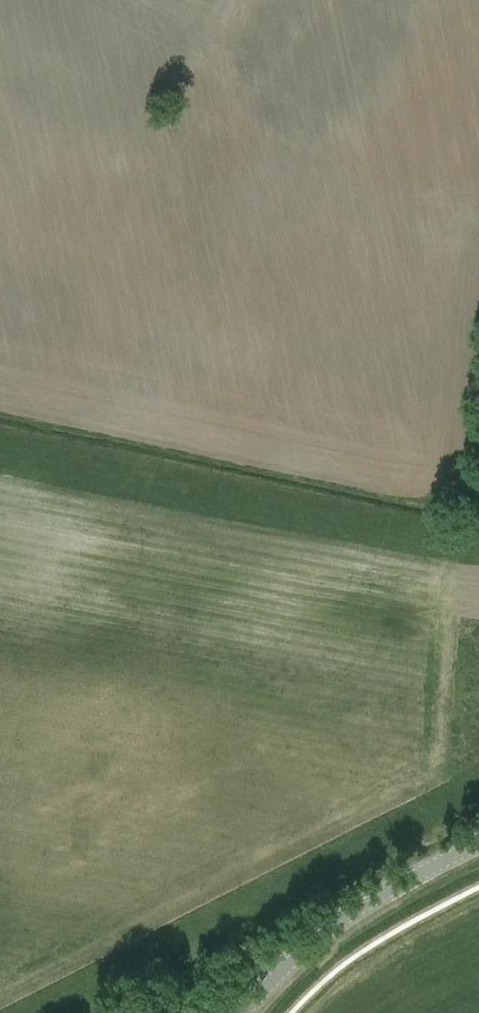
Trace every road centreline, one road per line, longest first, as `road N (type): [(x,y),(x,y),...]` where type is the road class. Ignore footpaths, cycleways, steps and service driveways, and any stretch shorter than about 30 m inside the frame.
road 1 (secondary): [(242,1012),(345,916),(478,842)]

